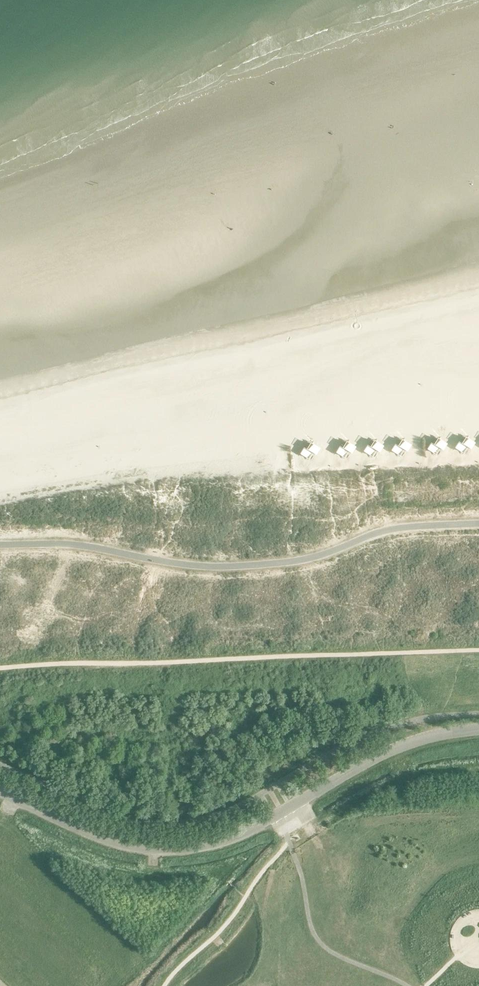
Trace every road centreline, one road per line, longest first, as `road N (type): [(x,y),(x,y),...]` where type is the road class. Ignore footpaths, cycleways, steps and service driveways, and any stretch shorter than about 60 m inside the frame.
road 1 (tertiary): [(0,793),(99,837),(186,850),(240,836),(415,742),(478,730)]
road 2 (track): [(0,669),(478,652)]

